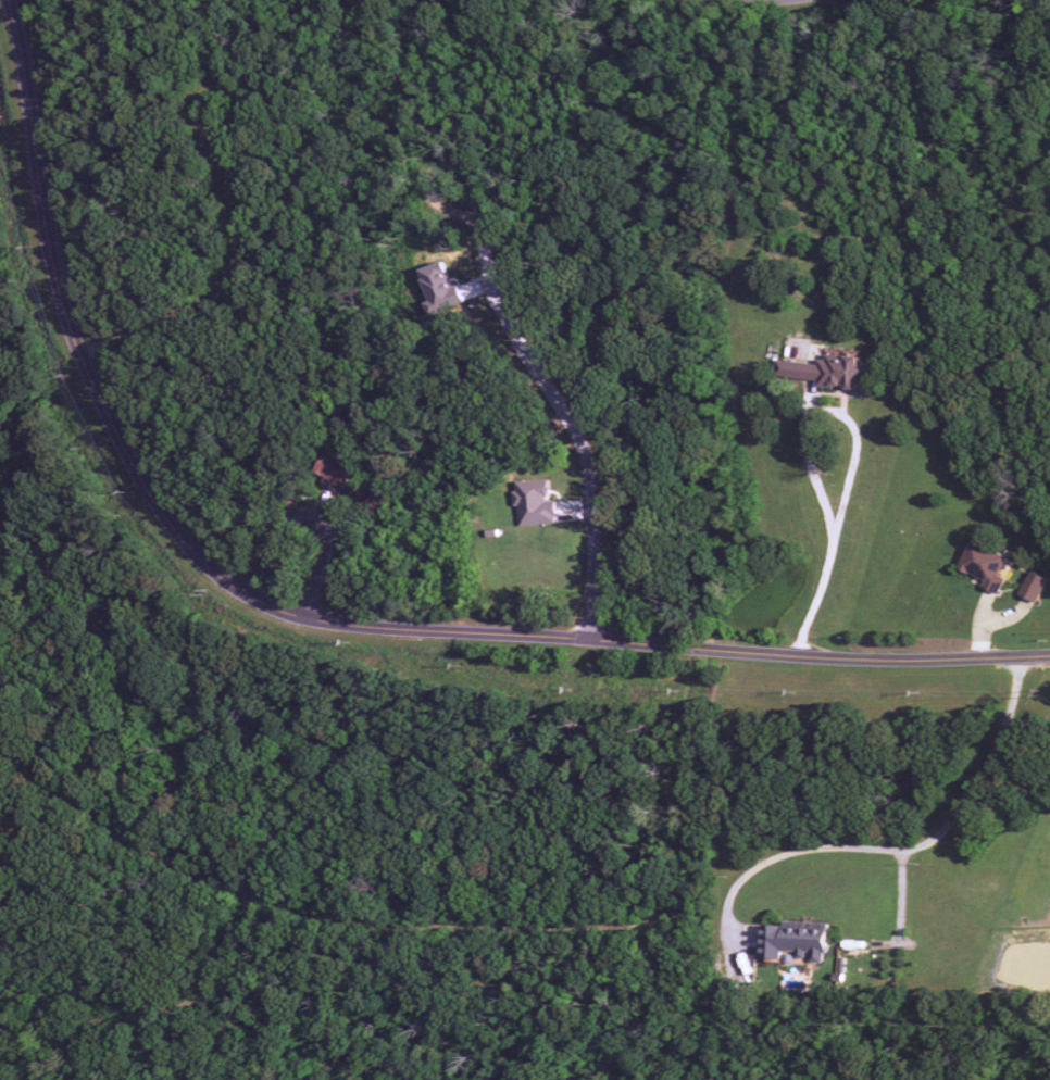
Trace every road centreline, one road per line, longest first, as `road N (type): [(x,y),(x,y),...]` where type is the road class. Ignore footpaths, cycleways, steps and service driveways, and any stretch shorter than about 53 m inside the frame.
road 1 (tertiary): [(1049,658),(702,653),(399,632),(312,623),(252,601),(196,555),(150,498),(109,424),(52,269),(10,0)]
road 2 (residential): [(649,931),(392,930),(316,919),(134,843),(0,736)]
road 3 (residential): [(593,644),(599,495),(582,423),(510,304),(454,156)]
road 4 (residential): [(1049,1029),(741,1028),(703,1020),(677,999),(649,931)]
road 5 (residential): [(82,352),(197,304),(227,278),(241,250),(238,204),(215,115)]
road 6 (residential): [(471,0),(472,73),(454,156),(399,67),(421,0)]
road 7 (residential): [(251,896),(205,991),(186,1005),(128,1015),(41,1005)]
road 8 (residential): [(399,632),(404,660),(434,668),(566,674),(585,665),(593,644)]
road 9 (residential): [(312,623),(334,553),(332,530),(322,522),(300,520),(282,537),(252,601)]
road 10 (residential): [(649,931),(688,880),(689,770)]

